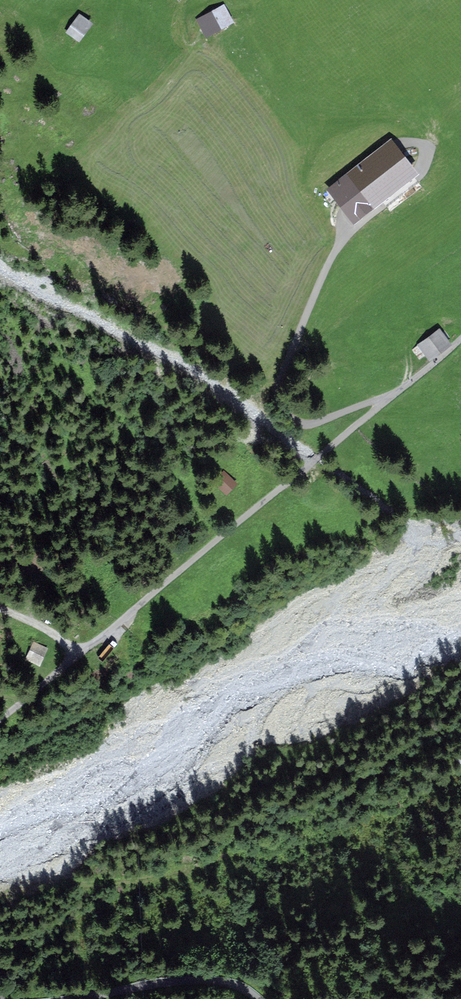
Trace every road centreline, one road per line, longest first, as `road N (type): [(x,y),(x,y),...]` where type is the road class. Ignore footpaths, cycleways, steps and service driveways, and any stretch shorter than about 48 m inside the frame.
road 1 (unclassified): [(460,339),(0,719)]
road 2 (unclassified): [(77,998),(183,981),(218,982),(256,998)]

